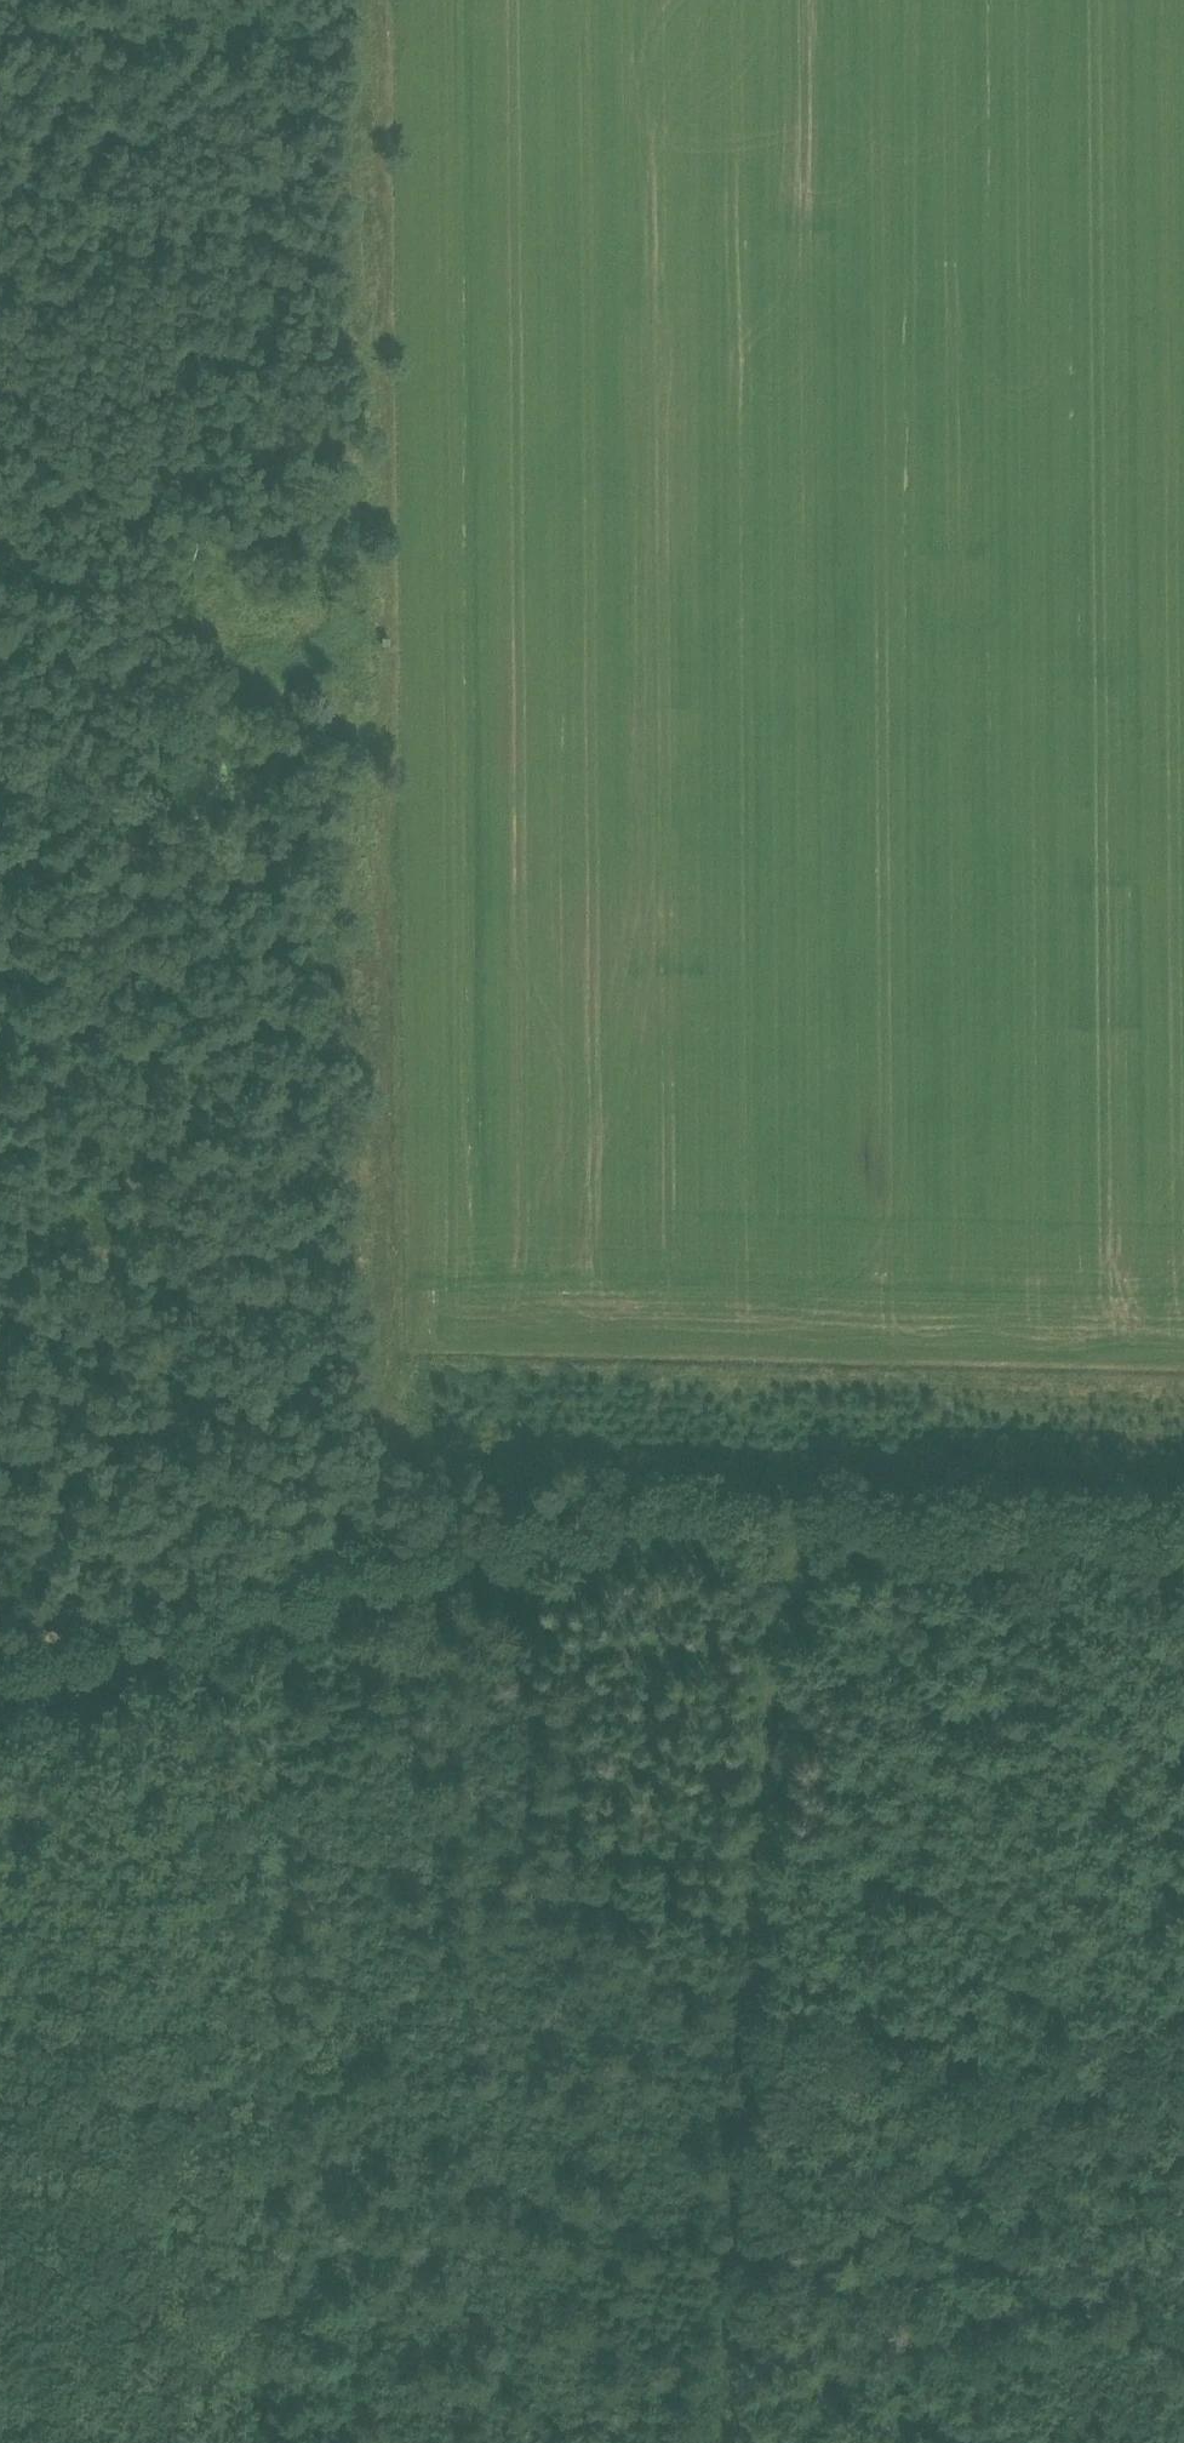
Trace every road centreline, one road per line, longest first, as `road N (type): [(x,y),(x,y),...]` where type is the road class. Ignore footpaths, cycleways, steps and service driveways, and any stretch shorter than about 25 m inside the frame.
road 1 (track): [(732,2442),(777,1605),(794,1557),(816,1545),(968,1555),(1183,1554)]
road 2 (track): [(794,1557),(757,1539),(616,1541),(0,1703)]

